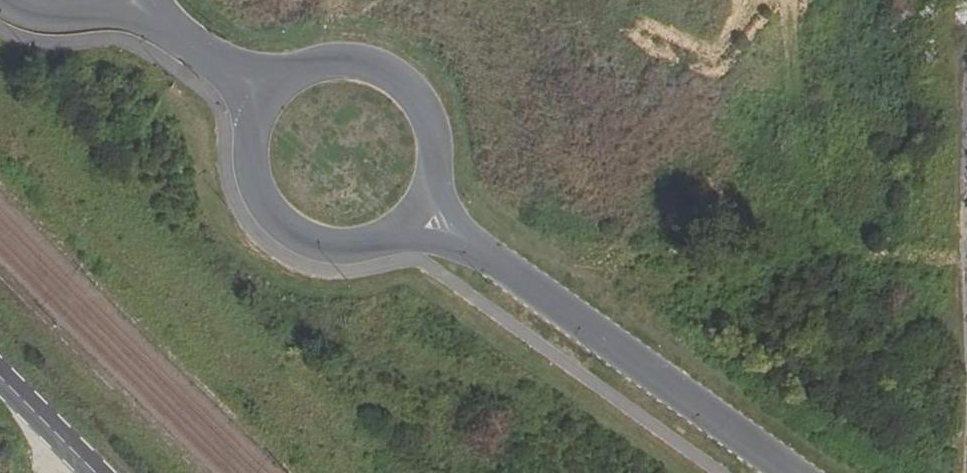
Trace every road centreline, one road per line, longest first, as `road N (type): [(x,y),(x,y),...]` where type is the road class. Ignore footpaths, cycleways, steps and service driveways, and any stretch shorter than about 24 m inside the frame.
road 1 (track): [(953,0),(964,472)]
road 2 (unclassified): [(788,472),(435,217),(428,187)]
road 3 (unclassified): [(274,93),(251,146),(253,175),(283,224),(337,246),(366,243),(393,231),(428,187)]
road 4 (unclassified): [(428,187),(432,132),(421,106),(378,70),(322,65),(274,93)]
road 5 (unclassified): [(274,93),(143,0)]
road 6 (unclassified): [(0,378),(96,472)]

